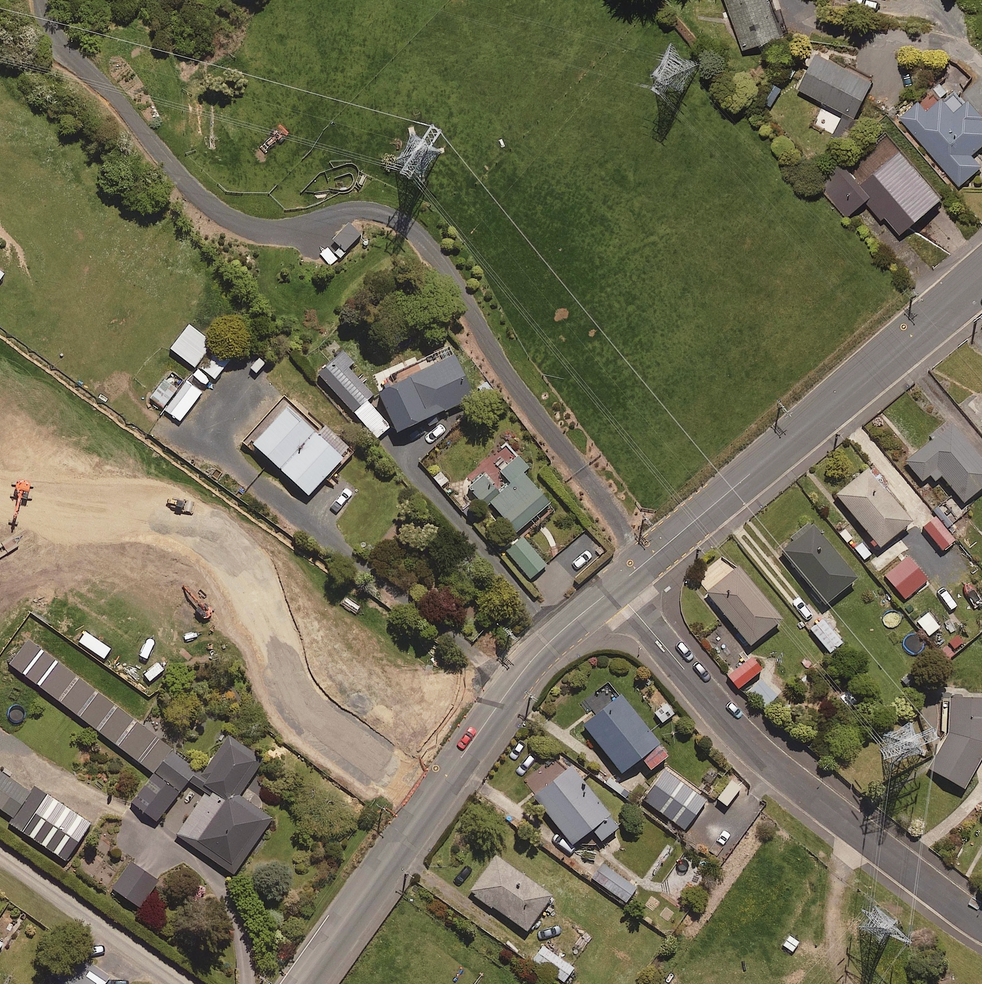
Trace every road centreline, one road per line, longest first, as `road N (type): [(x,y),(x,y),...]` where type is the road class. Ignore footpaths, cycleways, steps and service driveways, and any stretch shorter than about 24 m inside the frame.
road 1 (residential): [(428,804),(297,706),(238,574),(208,536),(103,509),(0,501)]
road 2 (residential): [(612,589),(780,771),(981,923)]
road 3 (unclassified): [(612,589),(981,276)]
road 4 (unclassified): [(428,804),(526,664),(612,589)]
road 5 (unclassified): [(298,983),(428,804)]
road 6 (unclassified): [(181,983),(0,857)]

